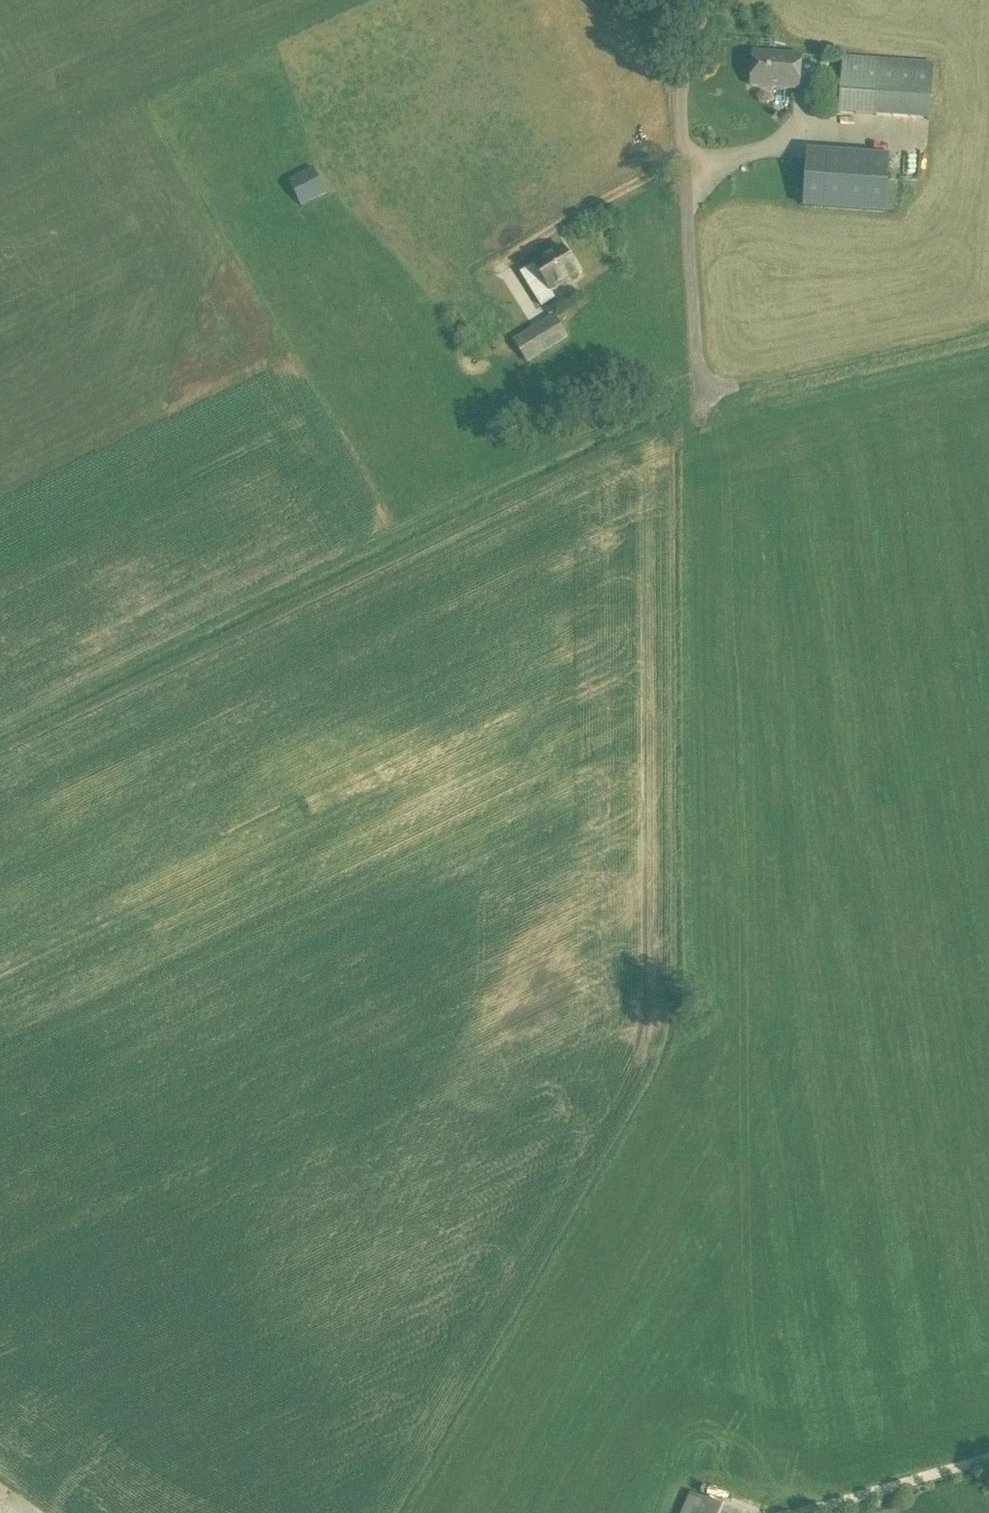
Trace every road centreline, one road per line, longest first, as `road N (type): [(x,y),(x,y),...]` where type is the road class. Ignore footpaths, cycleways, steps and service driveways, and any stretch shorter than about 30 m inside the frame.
road 1 (unclassified): [(807,369),(699,392),(680,138),(683,64),(707,0)]

